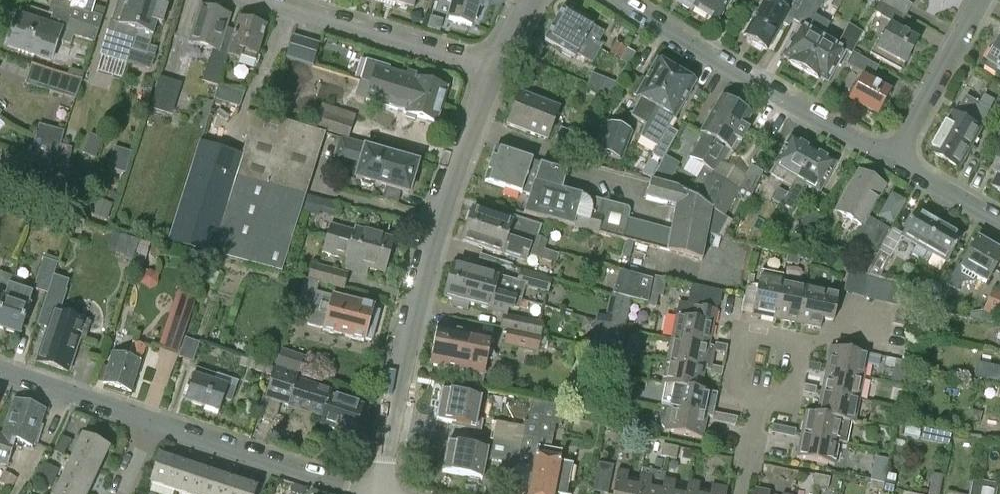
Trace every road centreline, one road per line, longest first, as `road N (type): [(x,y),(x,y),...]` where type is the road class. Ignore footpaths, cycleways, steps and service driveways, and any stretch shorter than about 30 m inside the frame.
road 1 (residential): [(385,493),(382,456),(438,219),(492,69)]
road 2 (residential): [(886,159),(615,0)]
road 3 (residential): [(492,69),(266,0)]
road 4 (residential): [(369,493),(150,419)]
road 5 (residential): [(886,159),(987,0)]
road 6 (residential): [(150,419),(0,369)]
road 7 (residential): [(758,397),(731,392),(745,328),(795,339)]
road 8 (residential): [(999,224),(886,159)]

